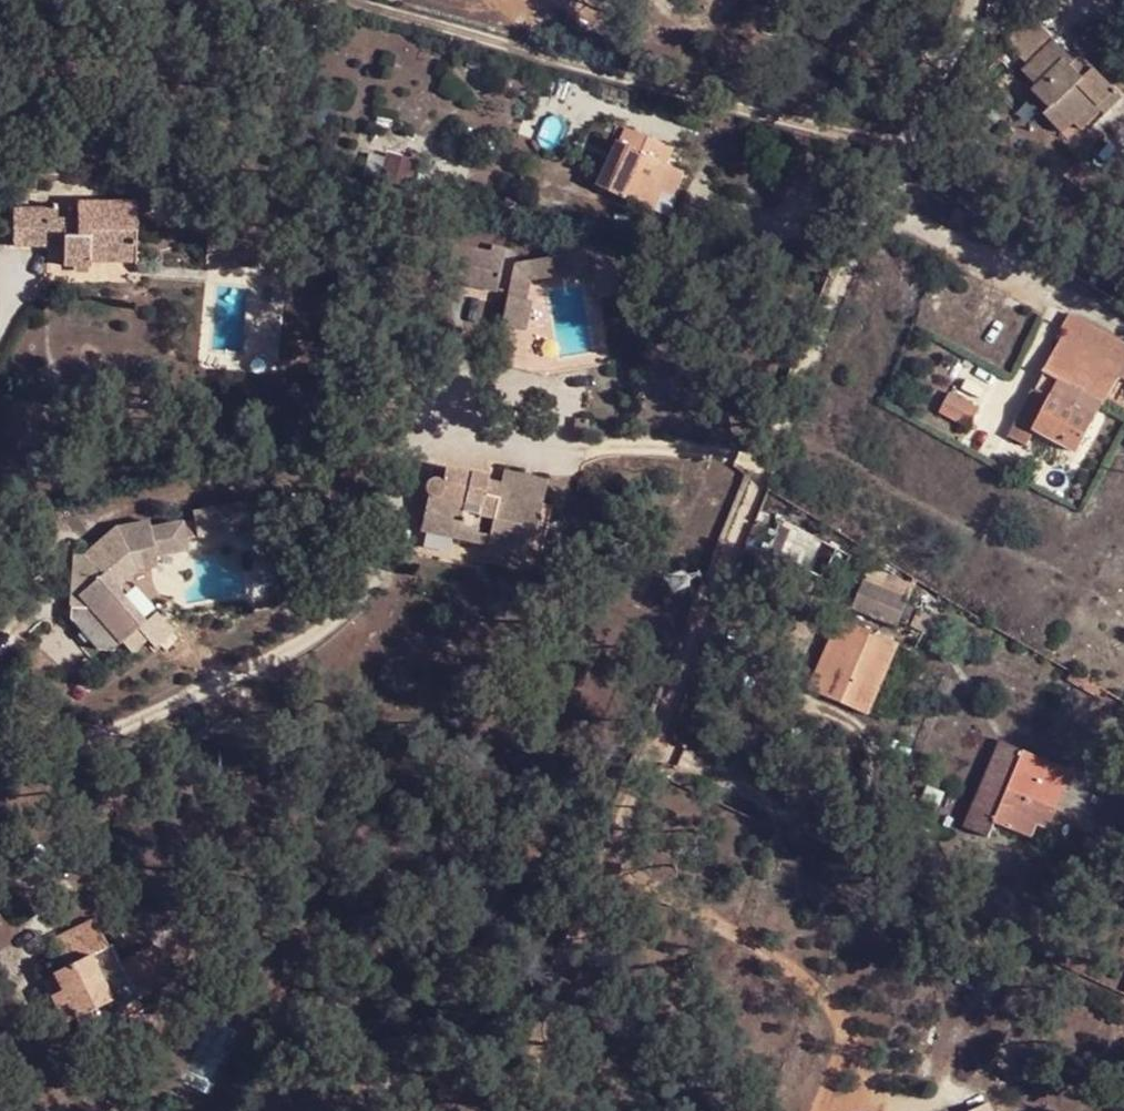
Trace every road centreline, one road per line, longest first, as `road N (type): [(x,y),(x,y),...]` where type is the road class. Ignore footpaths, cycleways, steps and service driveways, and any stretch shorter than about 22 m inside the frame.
road 1 (residential): [(886,203),(786,391),(649,747)]
road 2 (track): [(649,747),(602,865),(473,1083),(469,1110)]
road 3 (track): [(819,1110),(844,1040),(830,994),(786,961),(602,865)]
road 4 (residential): [(886,203),(1123,330)]
road 5 (residential): [(955,0),(910,159),(886,203)]

